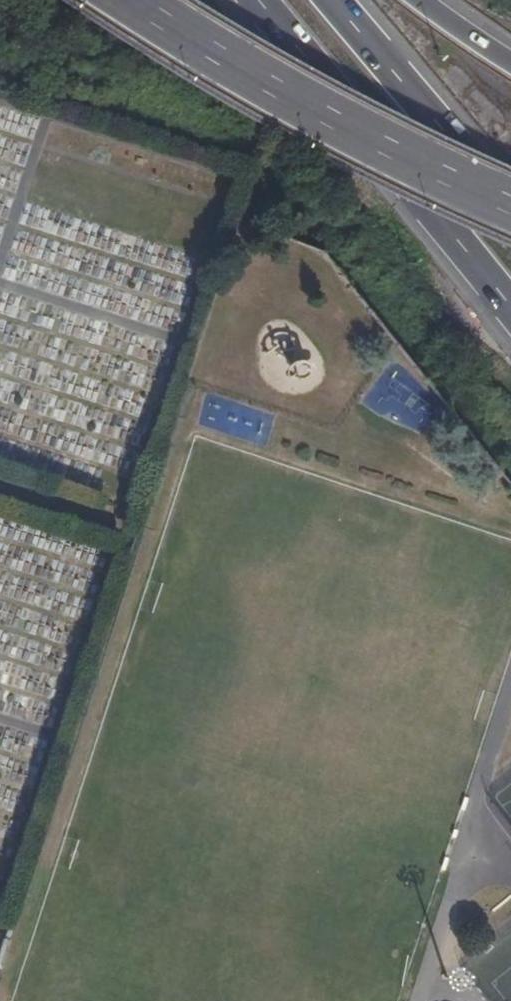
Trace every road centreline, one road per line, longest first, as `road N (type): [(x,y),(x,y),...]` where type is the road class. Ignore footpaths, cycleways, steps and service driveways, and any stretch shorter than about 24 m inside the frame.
road 1 (motorway): [(127,0),(269,91),(510,204)]
road 2 (motorway): [(261,0),(510,308)]
road 3 (motorway): [(510,202),(335,0)]

